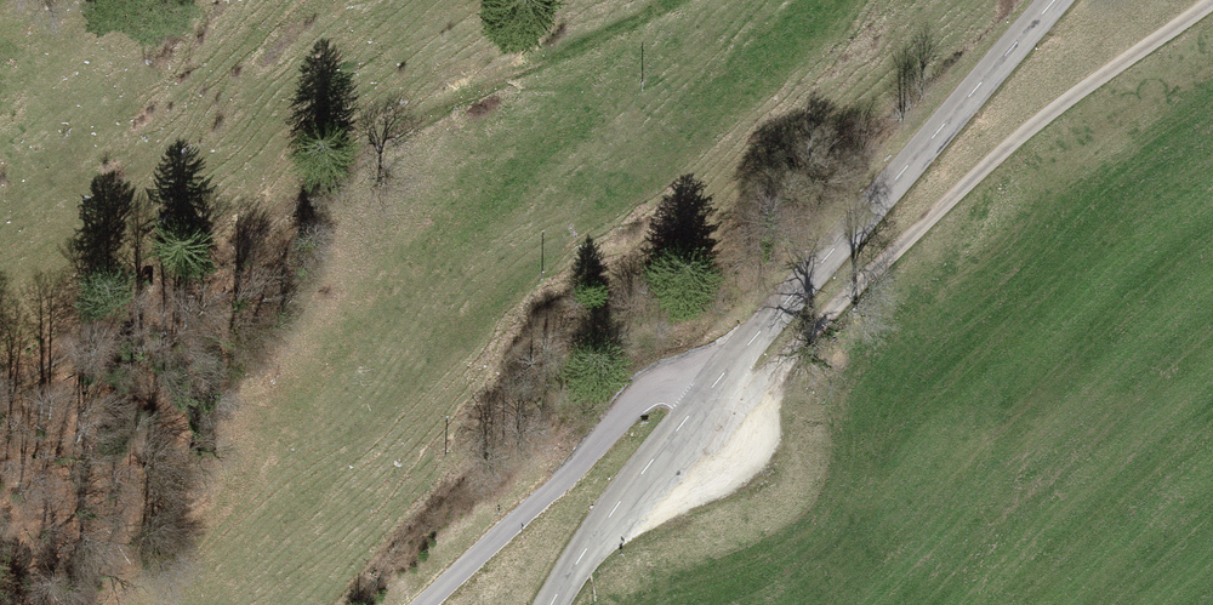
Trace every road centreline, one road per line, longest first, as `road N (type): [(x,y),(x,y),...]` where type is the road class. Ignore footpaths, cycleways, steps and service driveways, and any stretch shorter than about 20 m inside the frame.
road 1 (track): [(0,381),(122,318),(452,103),(663,0)]
road 2 (track): [(1209,0),(1006,147),(764,380),(714,387)]
road 3 (tertiary): [(714,387),(1050,0)]
road 4 (unclassified): [(714,387),(676,384),(648,393),(422,604)]
road 5 (tertiary): [(551,604),(714,387)]

